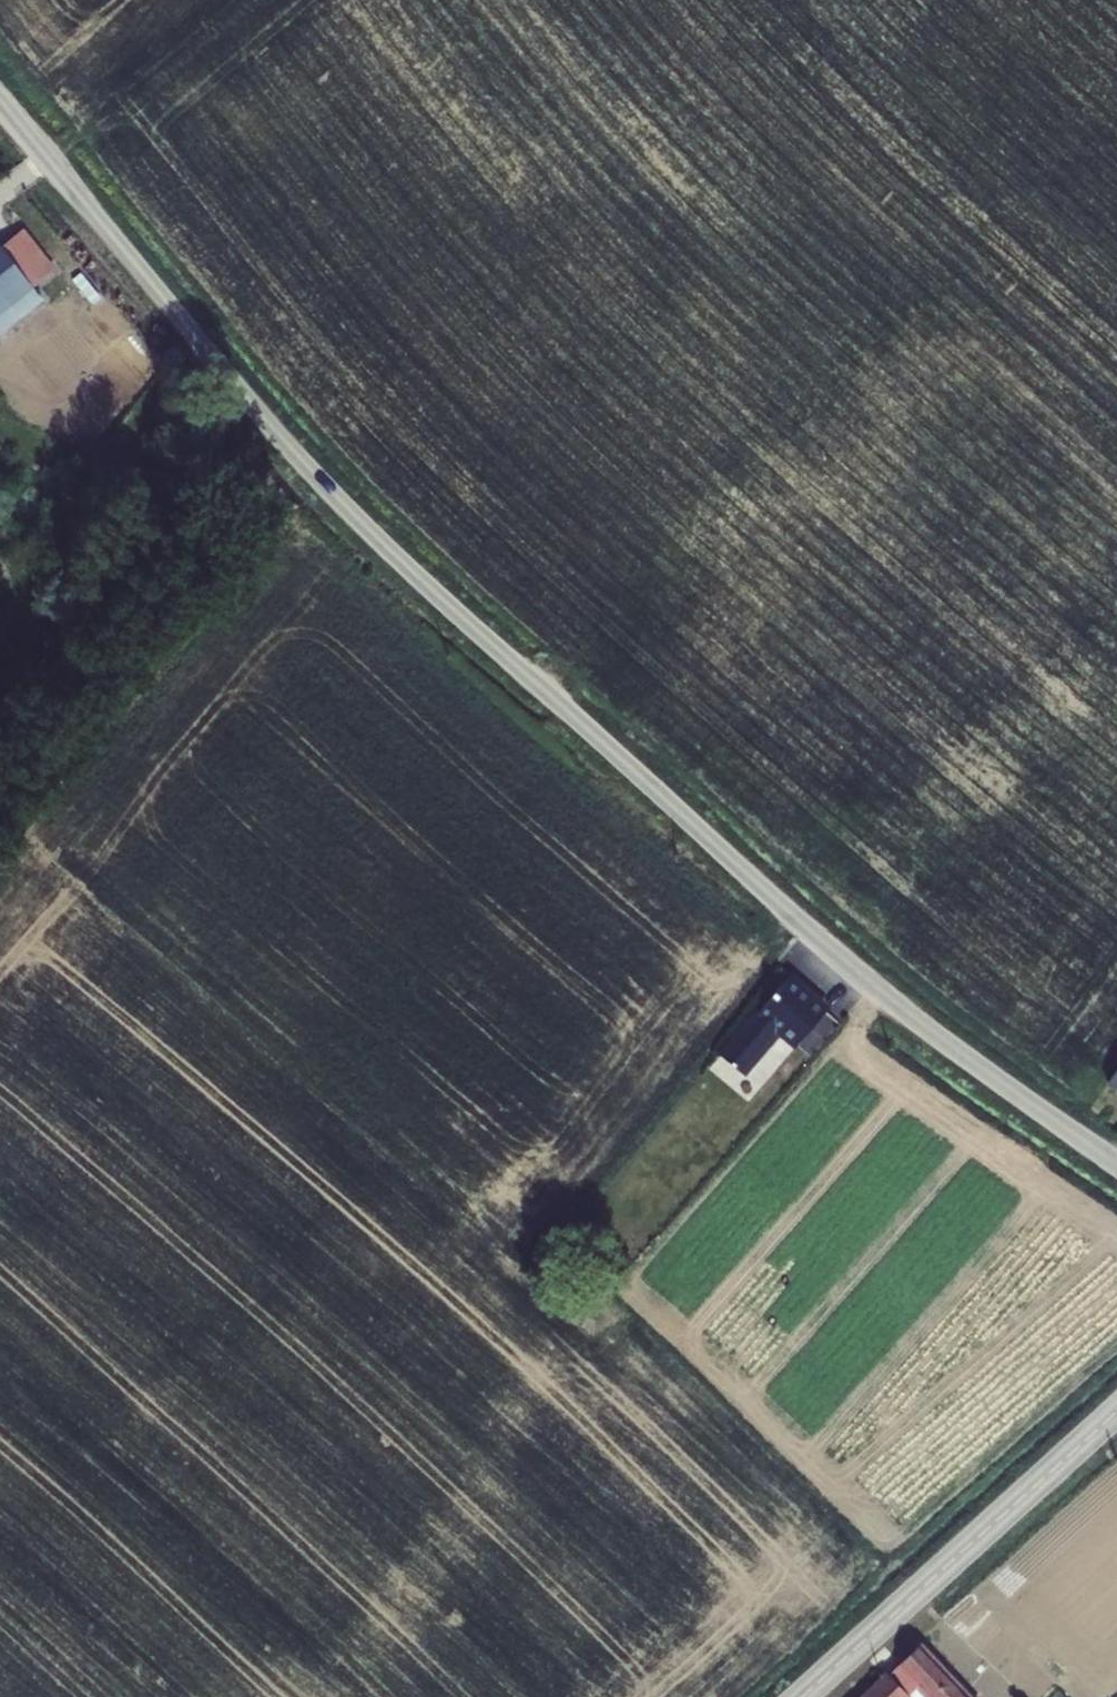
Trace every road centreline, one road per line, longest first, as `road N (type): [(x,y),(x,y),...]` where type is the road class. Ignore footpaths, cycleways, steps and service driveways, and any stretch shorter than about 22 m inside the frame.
road 1 (unclassified): [(1116,1161),(858,972),(319,489),(0,106)]
road 2 (tertiary): [(798,1696),(1116,1414)]

